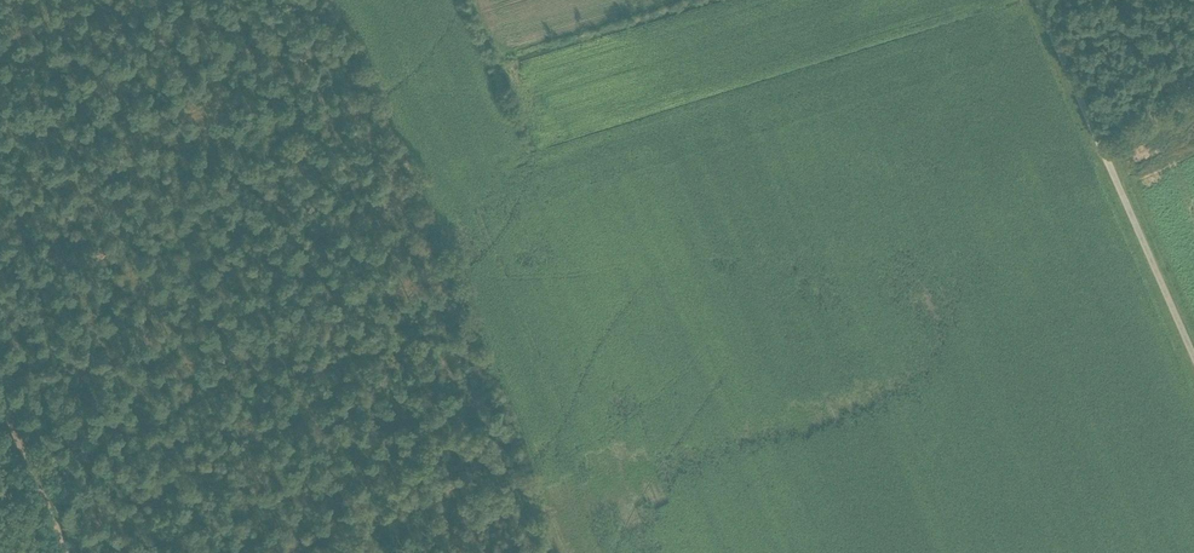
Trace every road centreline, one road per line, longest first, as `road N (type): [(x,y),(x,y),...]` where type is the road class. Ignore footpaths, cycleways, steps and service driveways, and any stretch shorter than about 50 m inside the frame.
road 1 (unclassified): [(1037,0),(1193,356)]
road 2 (track): [(65,552),(0,398)]

